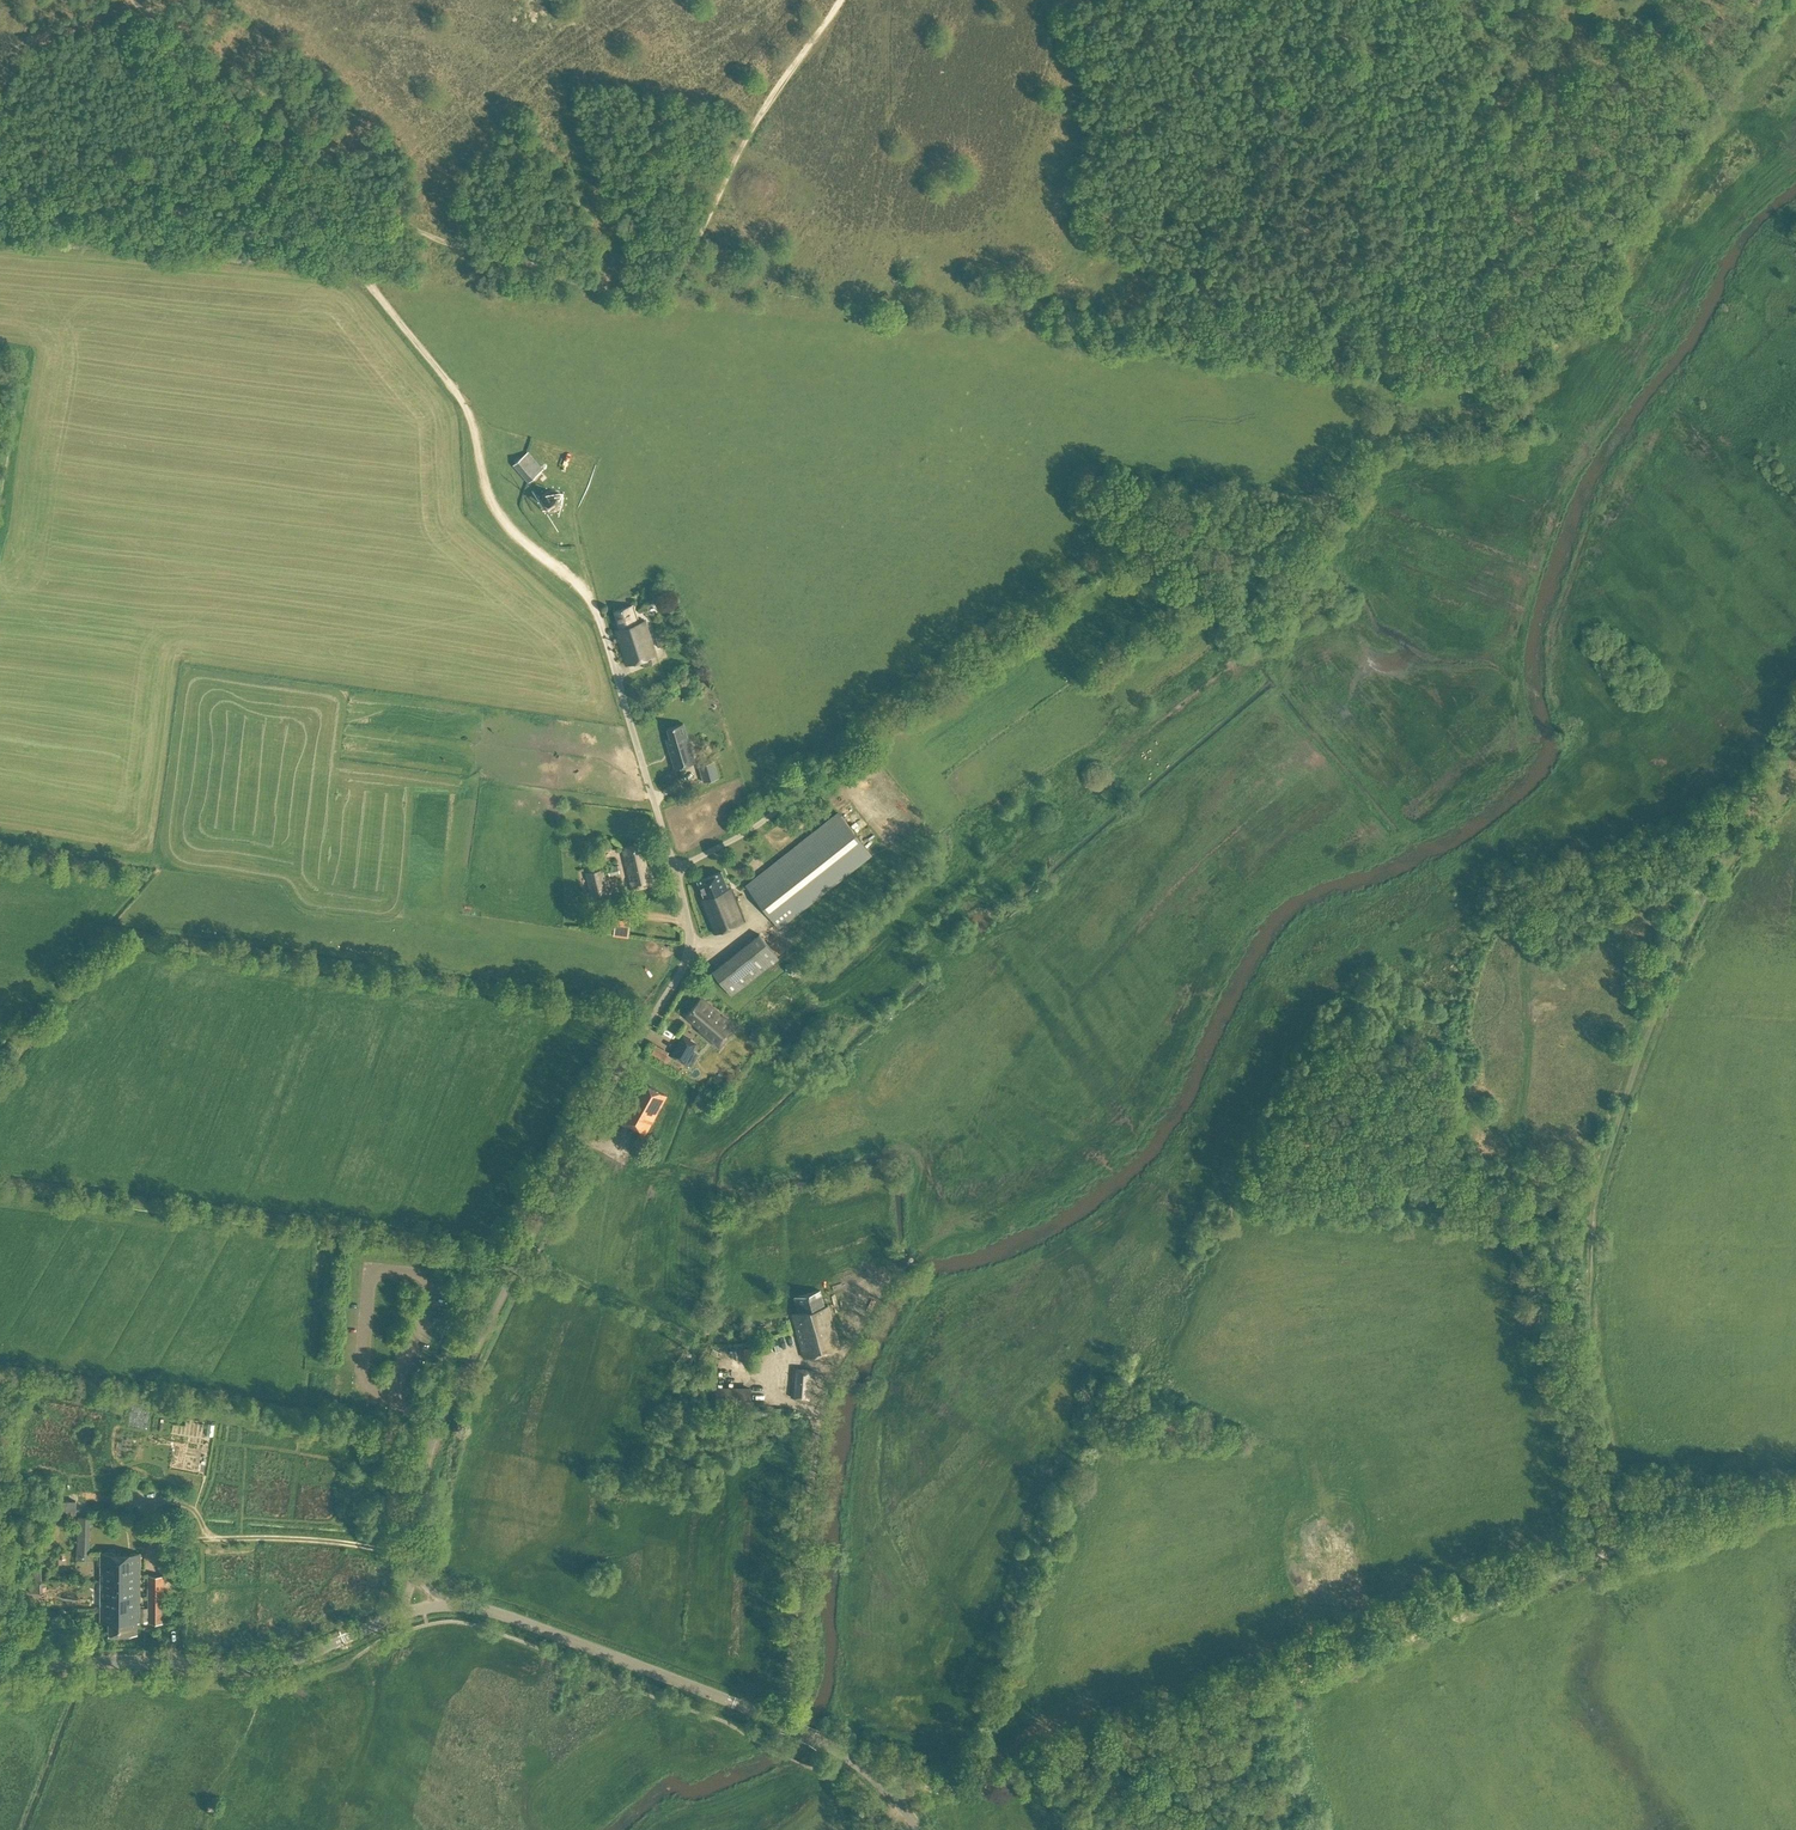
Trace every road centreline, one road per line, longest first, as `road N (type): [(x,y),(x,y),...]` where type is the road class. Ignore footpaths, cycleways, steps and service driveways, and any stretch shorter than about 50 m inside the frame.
road 1 (track): [(1612,1549),(1612,1462),(1588,1330),(1593,1213),(1638,1058),(1695,917),(1795,779)]
road 2 (track): [(245,136),(280,142),(407,226),(445,241),(585,286),(654,292),(675,281),(756,120),(840,0)]
road 3 (track): [(892,1826),(895,1798),(911,1788),(1010,1780),(1337,1673),(1612,1549)]
road 4 (unclassified): [(412,1570),(438,1427),(535,1229),(687,958),(676,868)]
road 5 (track): [(593,605),(494,509),(463,403),(286,182)]
road 6 (tertiary): [(918,1829),(870,1773),(815,1736),(509,1617),(448,1605)]
road 7 (tertiary): [(0,1680),(57,1663),(286,1660),(401,1613)]
road 8 (track): [(0,196),(80,209),(182,195),(250,200),(286,182)]
road 9 (unclassified): [(676,868),(593,605)]
road 10 (track): [(286,182),(133,0)]
road 11 (track): [(414,1557),(314,1539),(202,1539)]
road 12 (unclassified): [(850,750),(760,822),(676,868)]
road 13 (track): [(1612,1549),(1746,1495),(1795,1485)]

